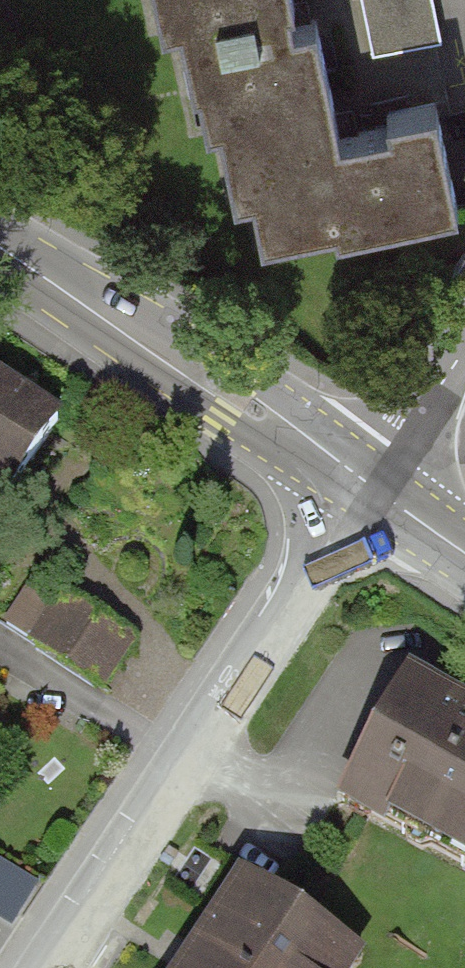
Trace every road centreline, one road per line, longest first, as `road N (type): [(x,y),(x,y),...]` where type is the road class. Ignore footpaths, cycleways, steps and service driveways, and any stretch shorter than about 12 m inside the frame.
road 1 (residential): [(51,967),(372,490)]
road 2 (tertiary): [(372,490),(0,247)]
road 3 (residential): [(372,490),(464,349)]

